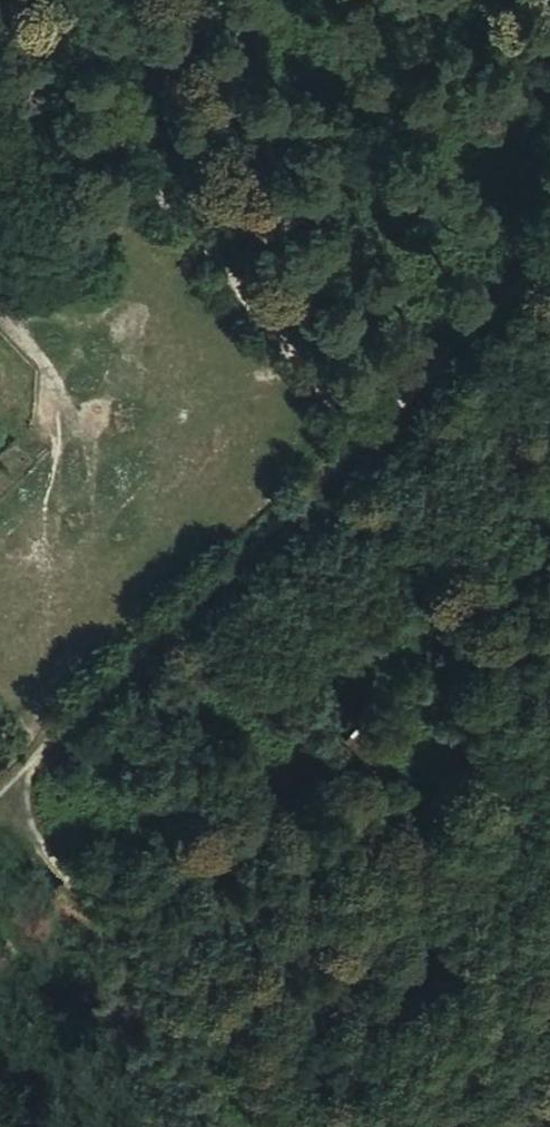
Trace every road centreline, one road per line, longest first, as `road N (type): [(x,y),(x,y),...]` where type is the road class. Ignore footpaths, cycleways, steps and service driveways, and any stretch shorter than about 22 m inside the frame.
road 1 (track): [(0,771),(549,251)]
road 2 (unclassified): [(0,148),(135,146),(356,434)]
road 3 (track): [(0,774),(286,1126)]

